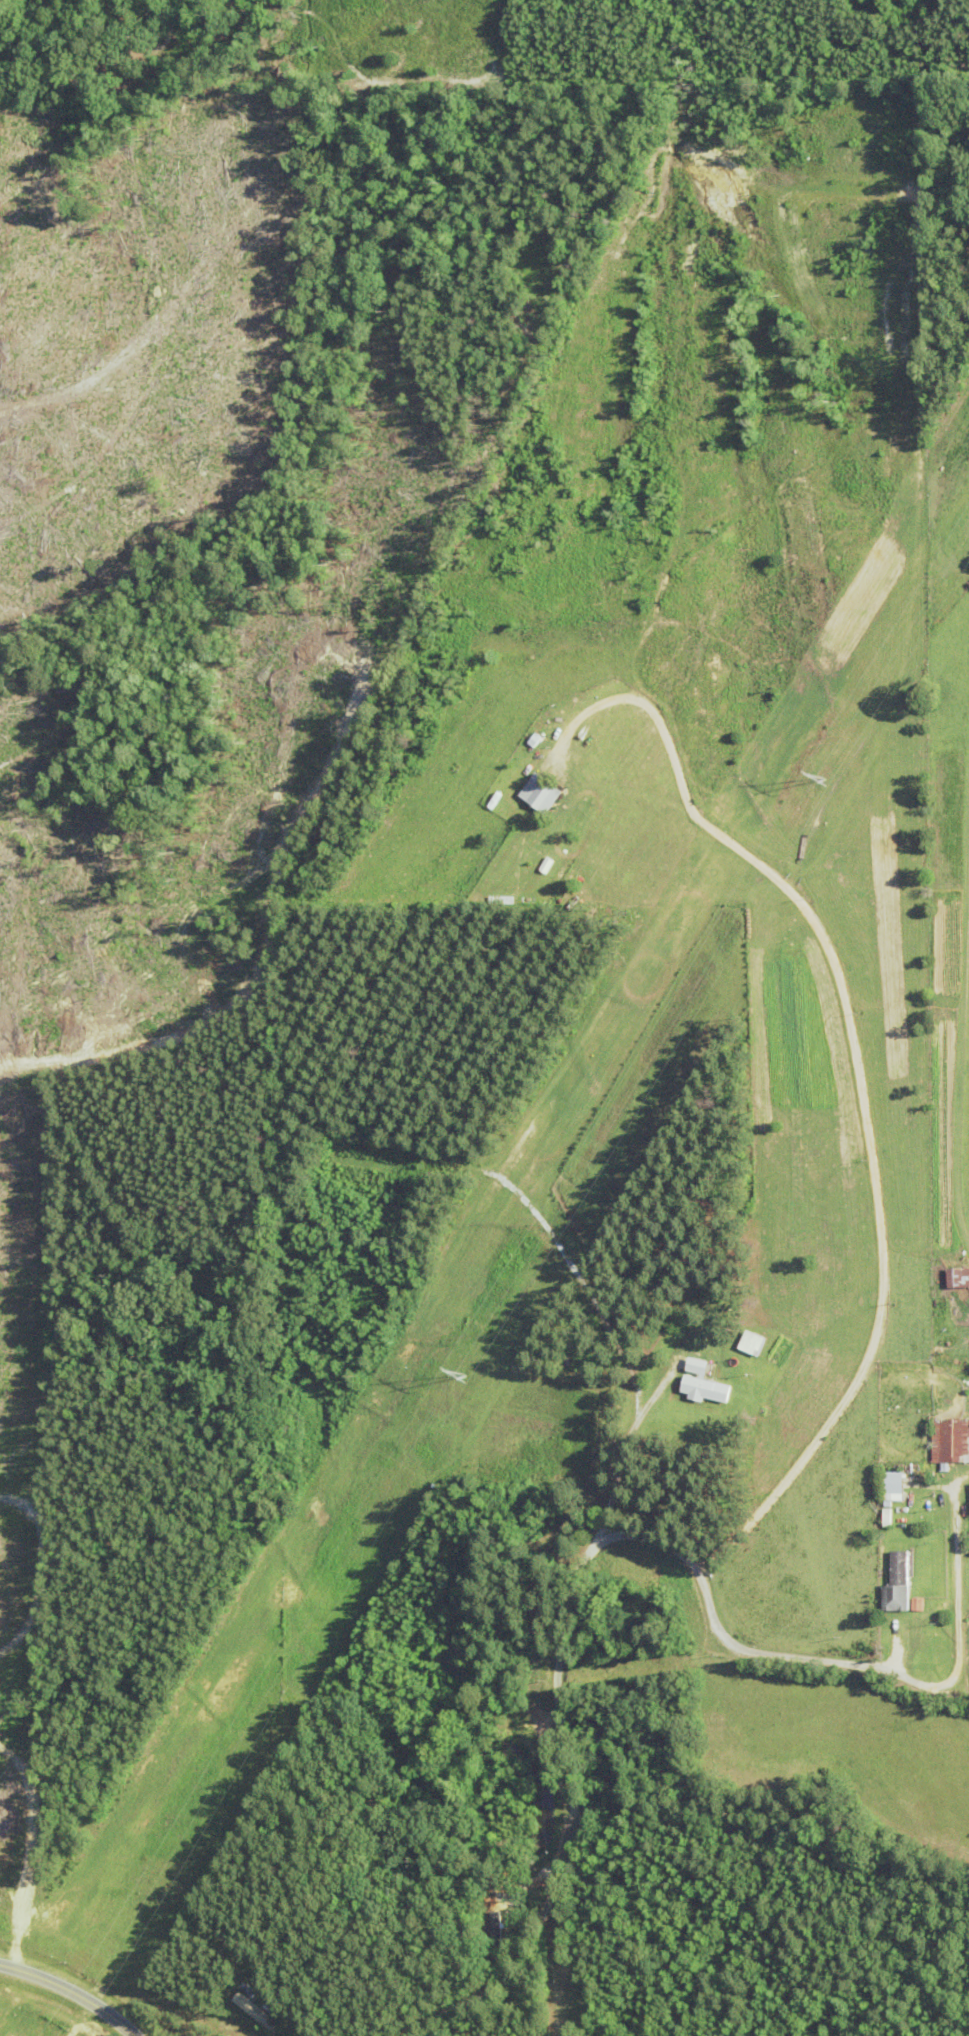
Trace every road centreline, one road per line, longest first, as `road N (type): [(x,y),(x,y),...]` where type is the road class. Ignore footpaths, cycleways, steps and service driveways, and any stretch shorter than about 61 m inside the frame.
road 1 (residential): [(407,2035),(495,1988),(551,1894),(572,1816),(560,1652),(567,1607),(591,1549),(634,1535),(679,1552),(699,1571),(718,1629),(742,1649),(946,1685),(958,1672),(961,1645),(955,1483)]
road 2 (residential): [(133,2035),(56,1983),(0,1965)]

